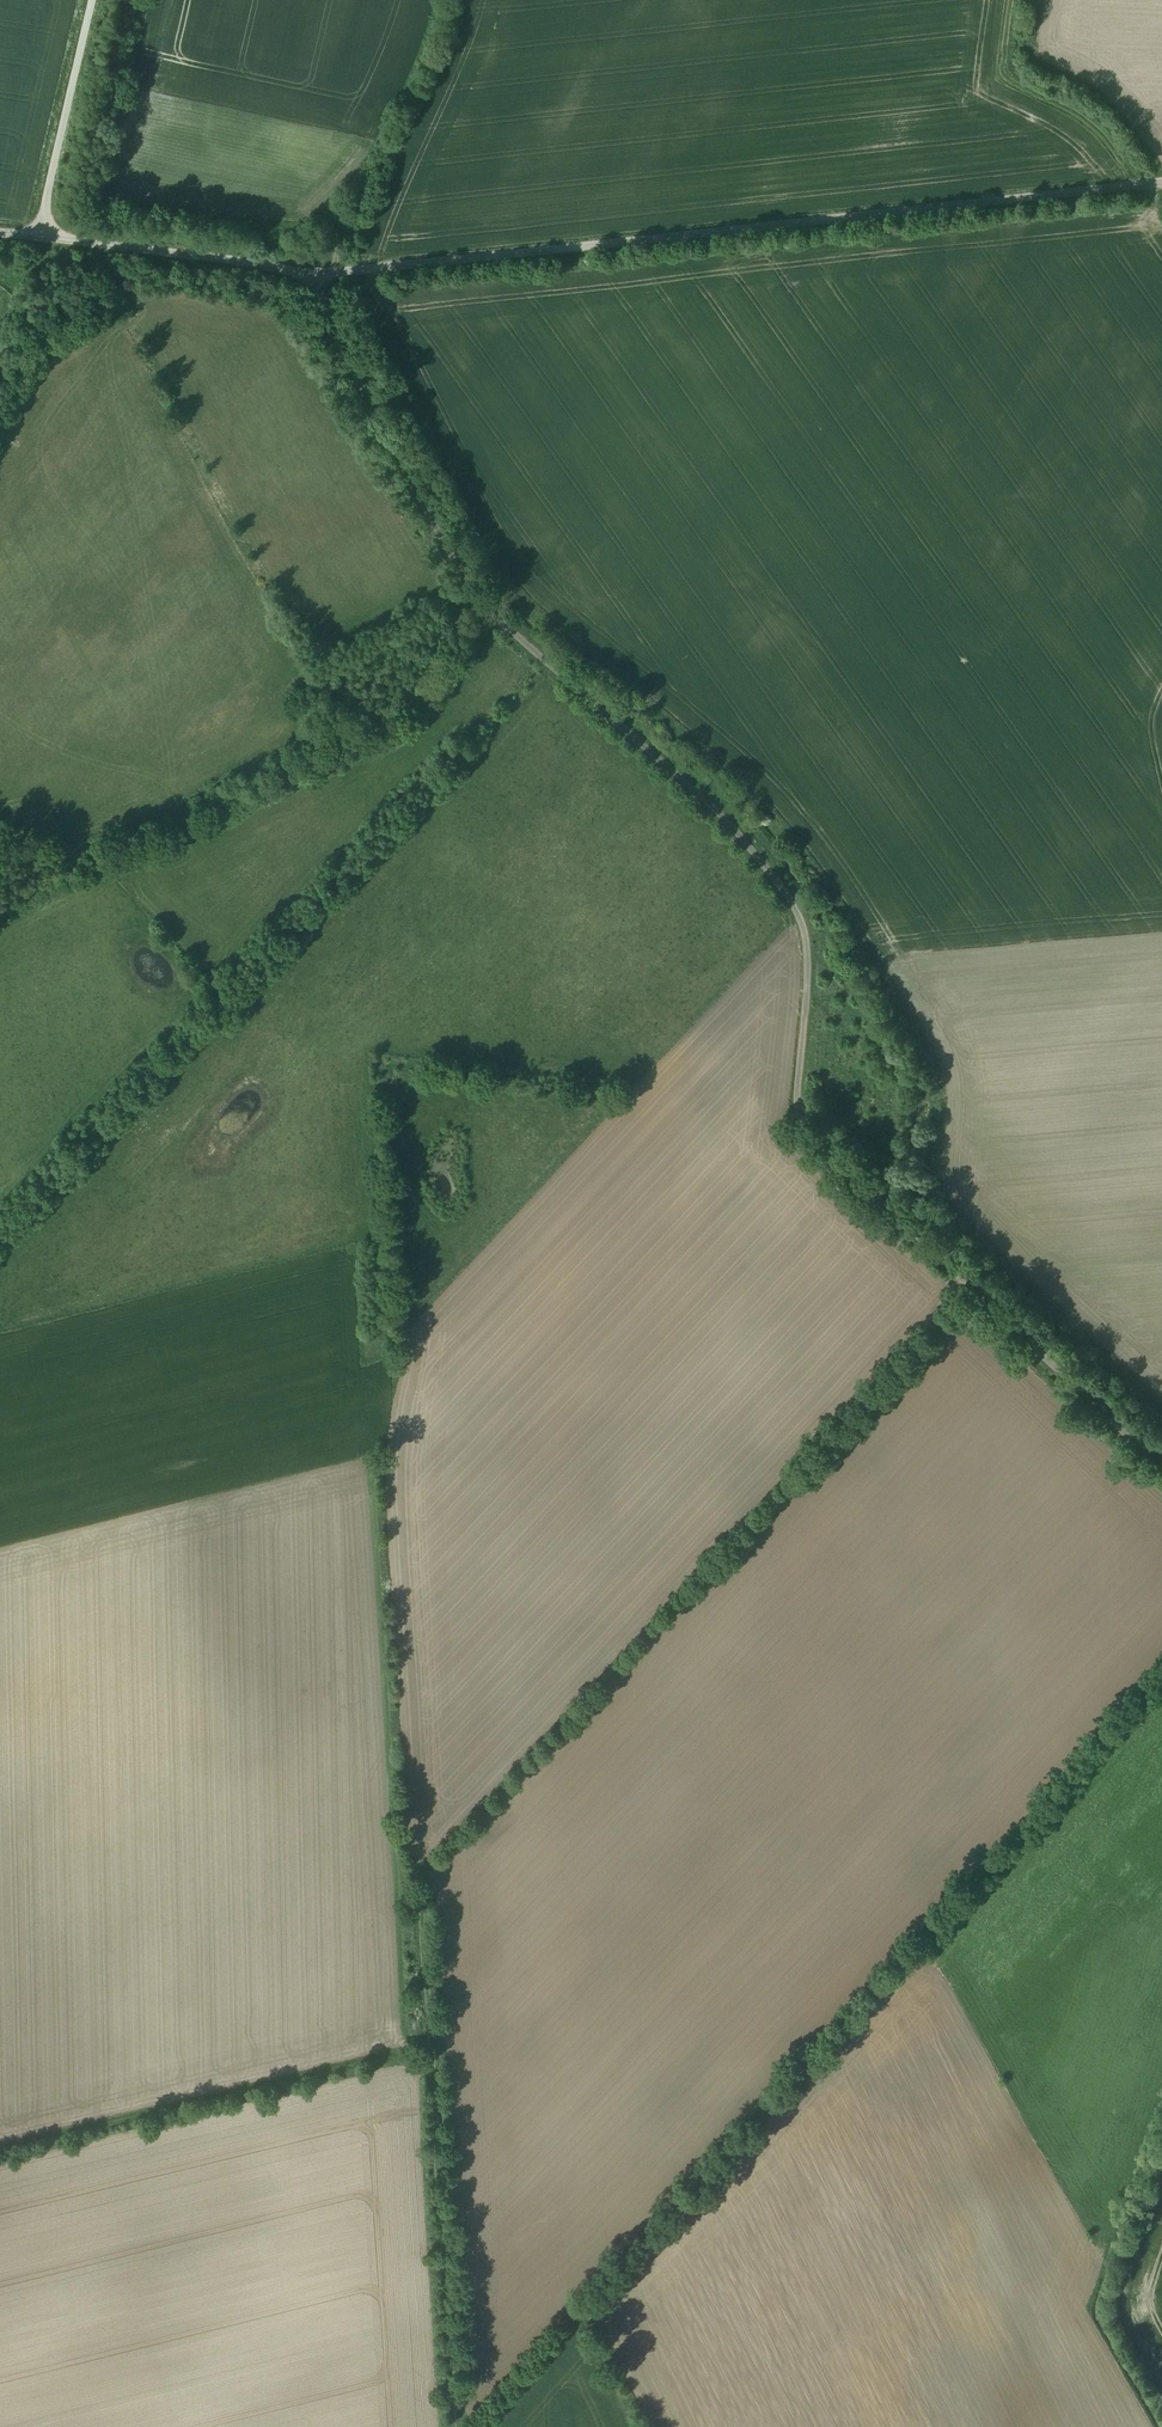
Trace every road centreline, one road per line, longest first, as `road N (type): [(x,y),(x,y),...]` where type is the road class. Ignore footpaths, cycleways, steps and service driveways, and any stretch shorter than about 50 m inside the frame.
road 1 (unclassified): [(1161,1466),(794,1135),(775,1094),(794,958),(784,915),(755,873),(577,692),(501,600),(428,498),(310,273)]
road 2 (unclassified): [(1161,182),(310,273)]
road 3 (unclassified): [(310,273),(40,235)]
road 4 (residential): [(40,235),(94,0)]

